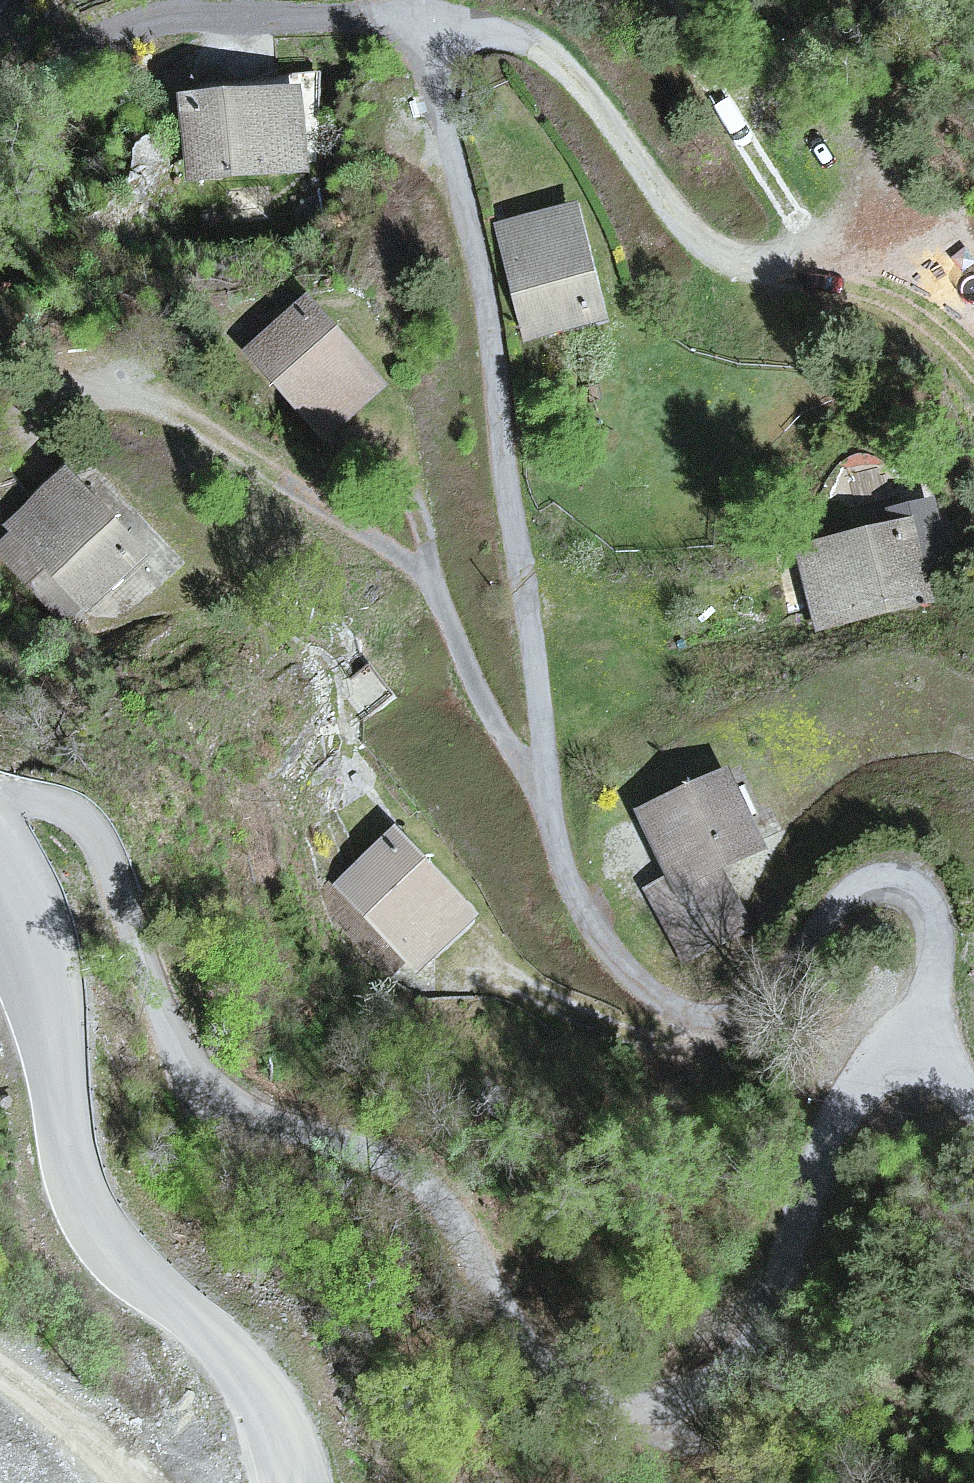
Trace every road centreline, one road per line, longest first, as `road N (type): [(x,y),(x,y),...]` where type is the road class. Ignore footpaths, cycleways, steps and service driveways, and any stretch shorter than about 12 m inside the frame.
road 1 (residential): [(926,1047),(936,930),(928,904),(903,881),(856,890),(782,987),(750,1009),(718,1017),(660,999),(591,926),(566,880),(553,824),(527,568),(461,177),(429,63),(406,30)]
road 2 (residential): [(0,800),(61,804),(101,837),(157,1003),(216,1103),(261,1128),(367,1149),(419,1179),(468,1233),(540,1354),(563,1380),(613,1404),(679,1394),(720,1367),(762,1296),(849,1095),(883,1052),(903,1043),(926,1047)]
road 3 (unclassified): [(299,1482),(256,1385),(128,1262),(89,1208),(69,1153),(41,999),(0,907)]
road 4 (residential): [(406,30),(441,19),(521,42),(566,64),(683,222),(718,255),(819,274)]
road 5 (residential): [(406,30),(347,14),(138,22),(92,40),(0,118)]
road 6 (track): [(151,1482),(88,1428),(0,1370)]

